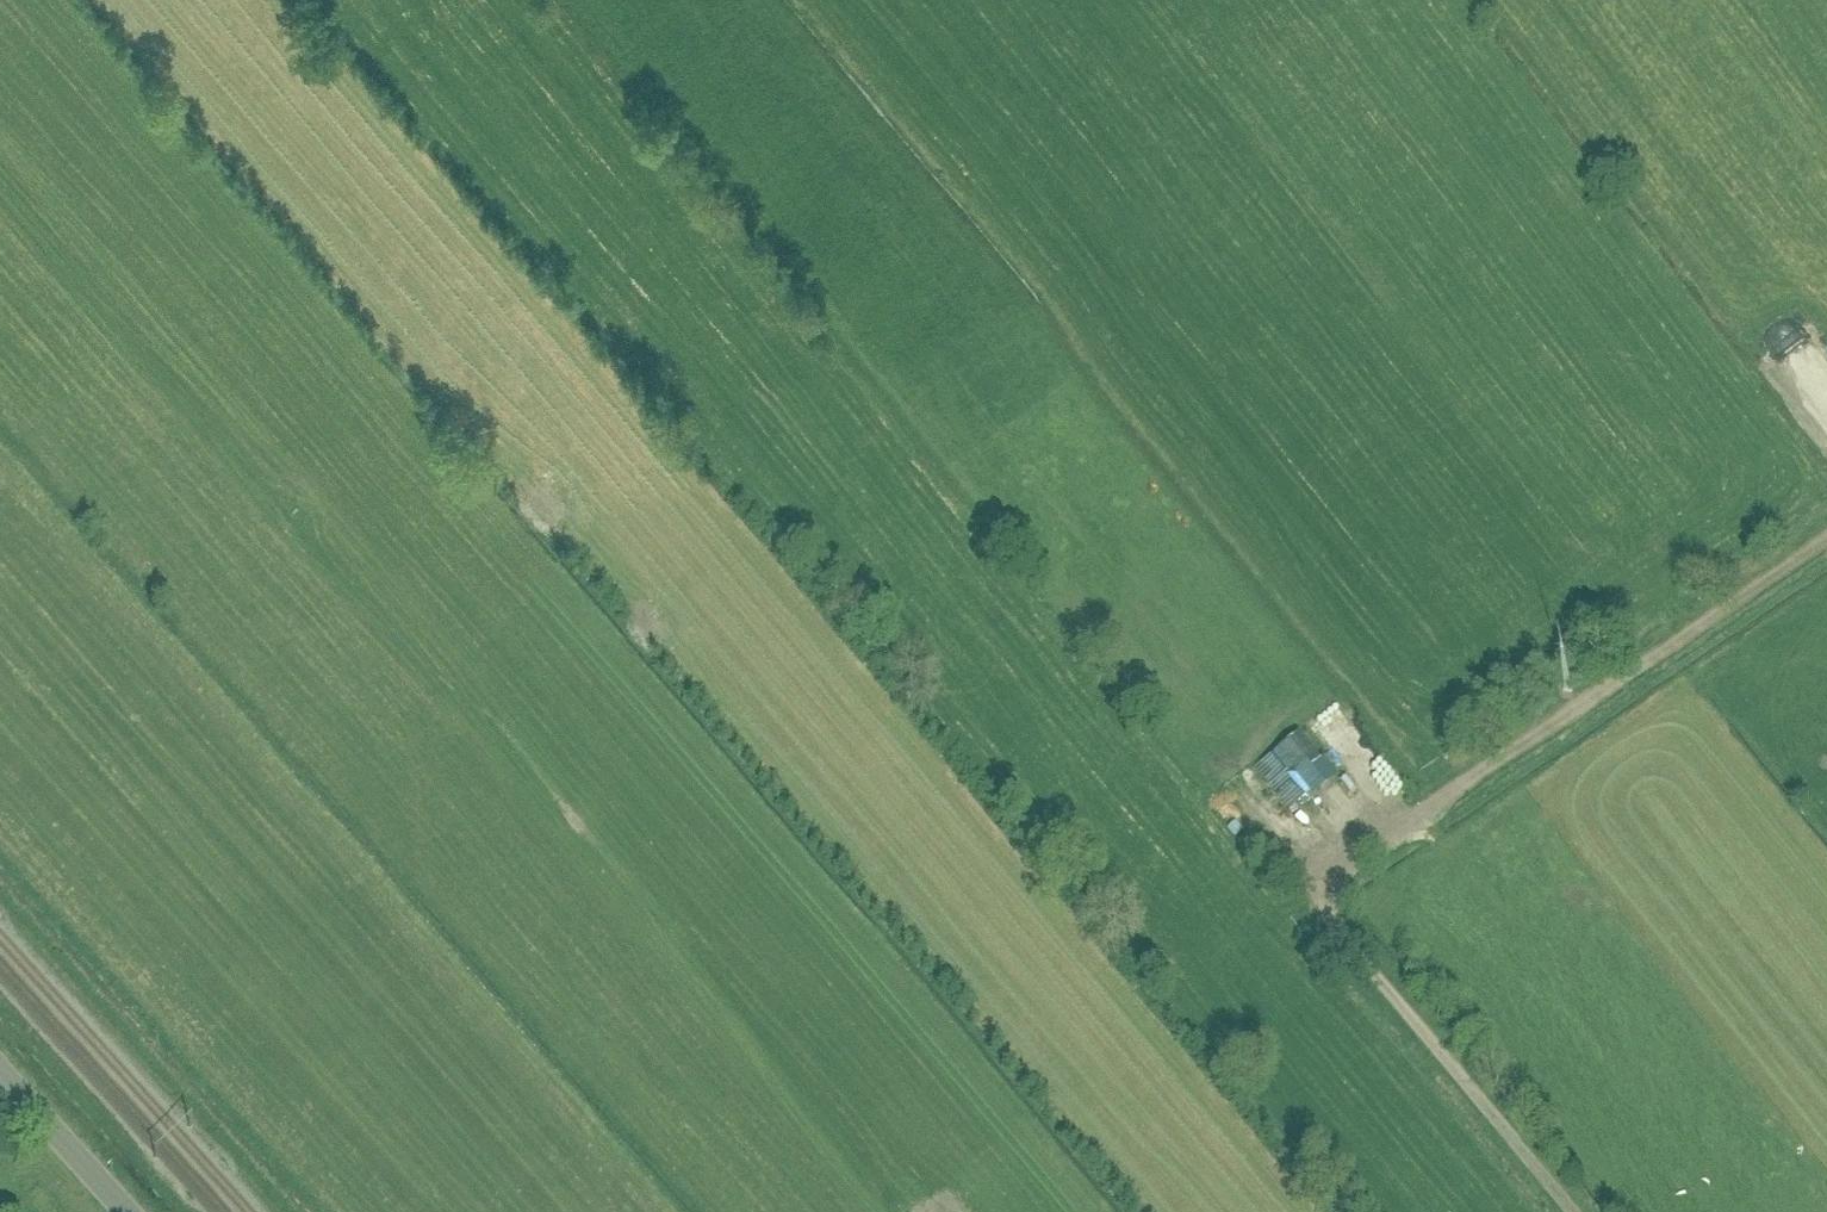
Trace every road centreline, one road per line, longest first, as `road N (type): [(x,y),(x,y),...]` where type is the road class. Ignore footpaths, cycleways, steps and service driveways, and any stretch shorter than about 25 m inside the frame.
road 1 (track): [(1354,953),(1323,907),(1325,879),(1338,865),(1826,545)]
road 2 (unclassified): [(1569,1211),(1354,953)]
road 3 (unclassified): [(125,1211),(0,1075)]

